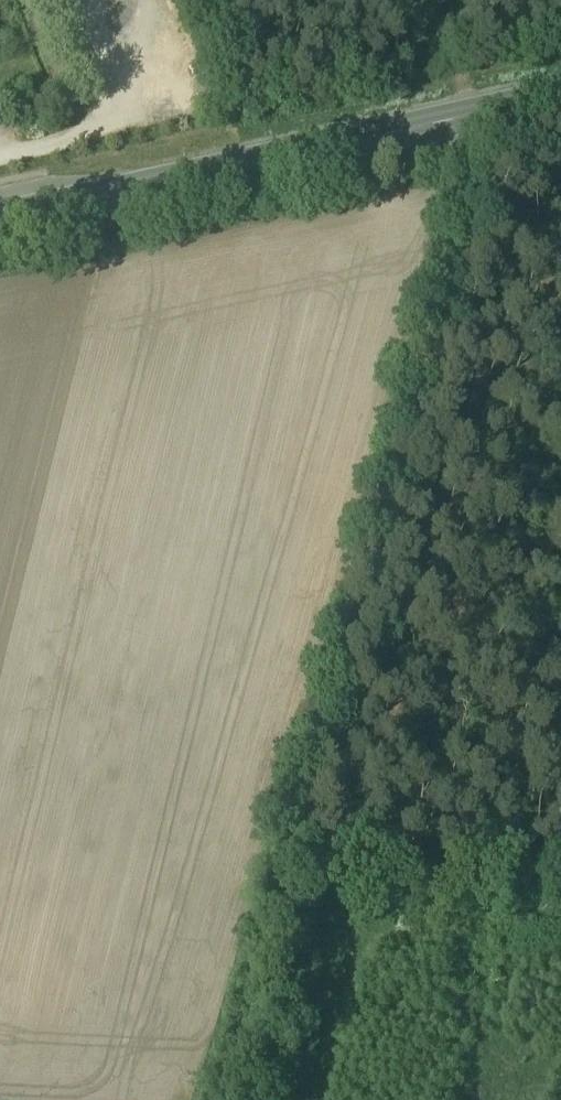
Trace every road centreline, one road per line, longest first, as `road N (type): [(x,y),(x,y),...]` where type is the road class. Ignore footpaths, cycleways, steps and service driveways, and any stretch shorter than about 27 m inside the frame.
road 1 (secondary): [(0,223),(560,100)]

